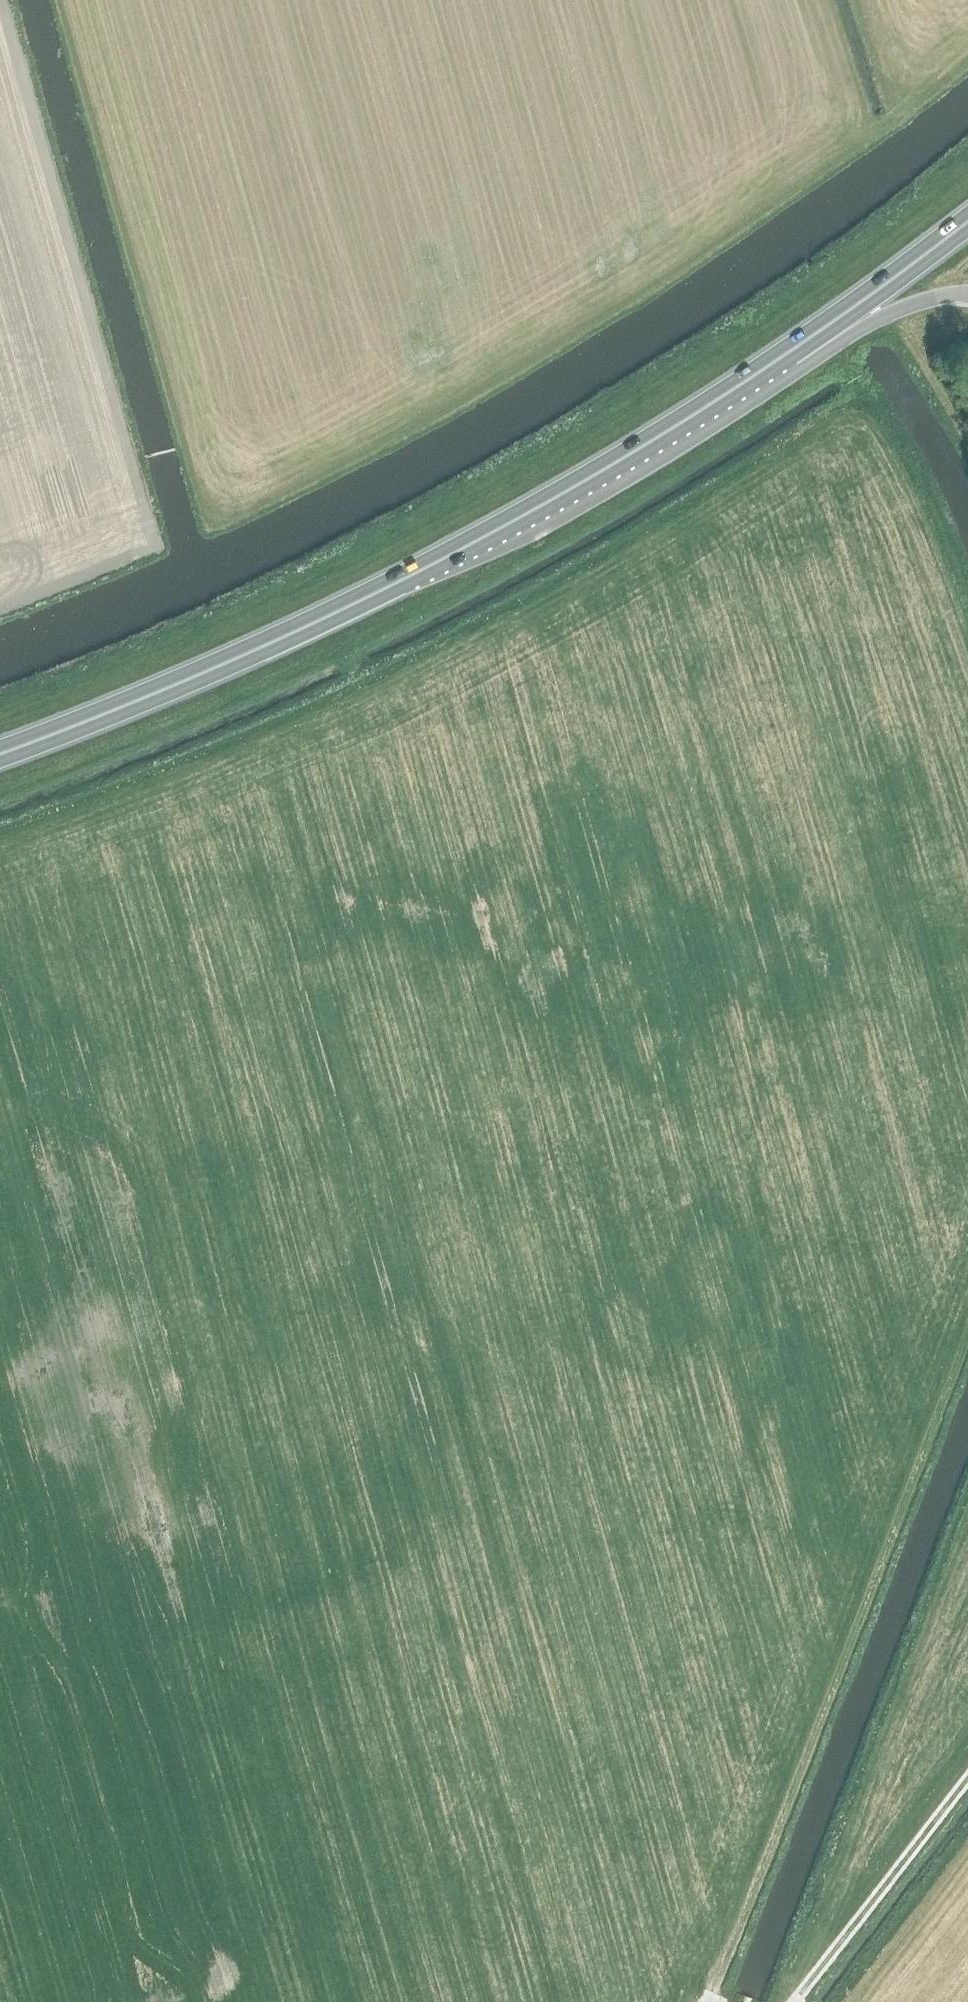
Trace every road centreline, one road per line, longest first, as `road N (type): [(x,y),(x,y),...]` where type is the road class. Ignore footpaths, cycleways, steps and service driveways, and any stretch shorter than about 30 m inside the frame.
road 1 (trunk): [(0,751),(213,664),(502,527),(828,329)]
road 2 (trunk): [(828,329),(967,229)]
road 3 (trunk): [(828,329),(967,296)]

